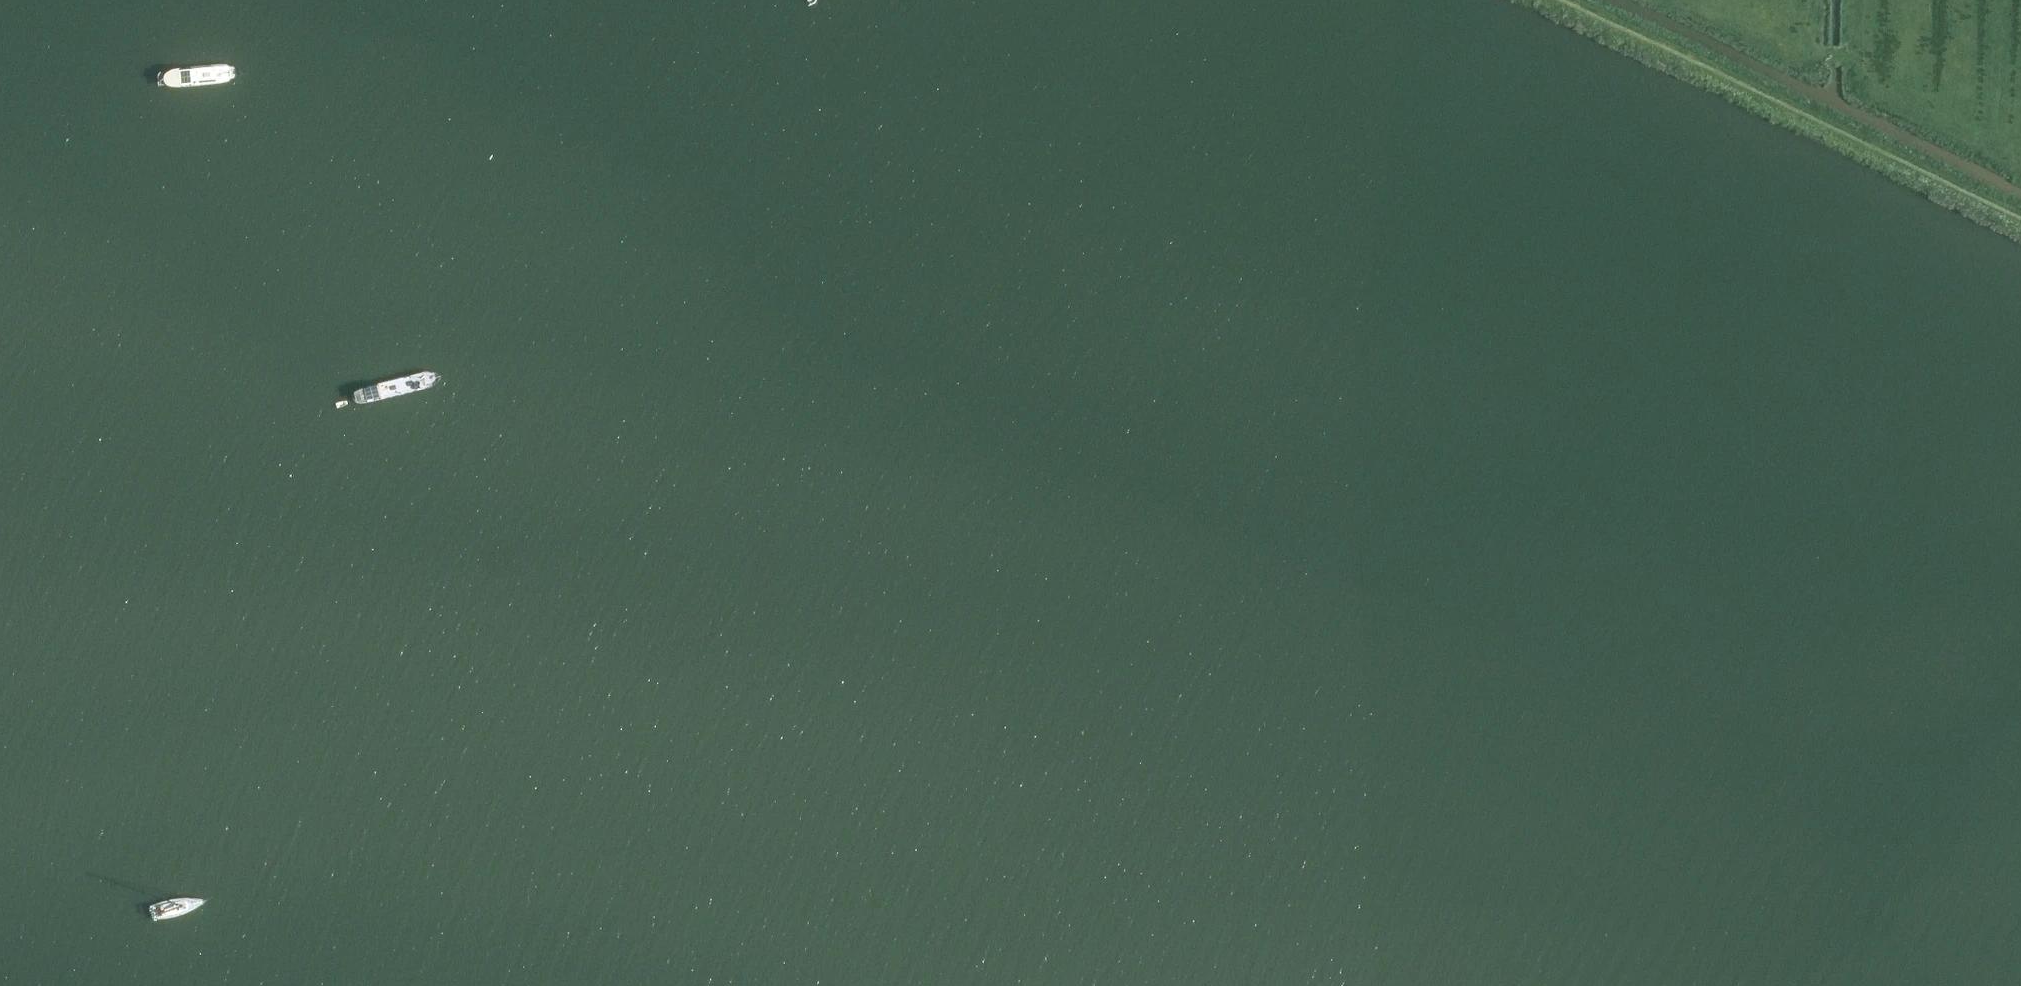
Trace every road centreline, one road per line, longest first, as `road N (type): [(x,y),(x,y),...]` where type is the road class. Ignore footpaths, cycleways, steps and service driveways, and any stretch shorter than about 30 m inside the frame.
road 1 (track): [(2020,215),(1572,0)]

